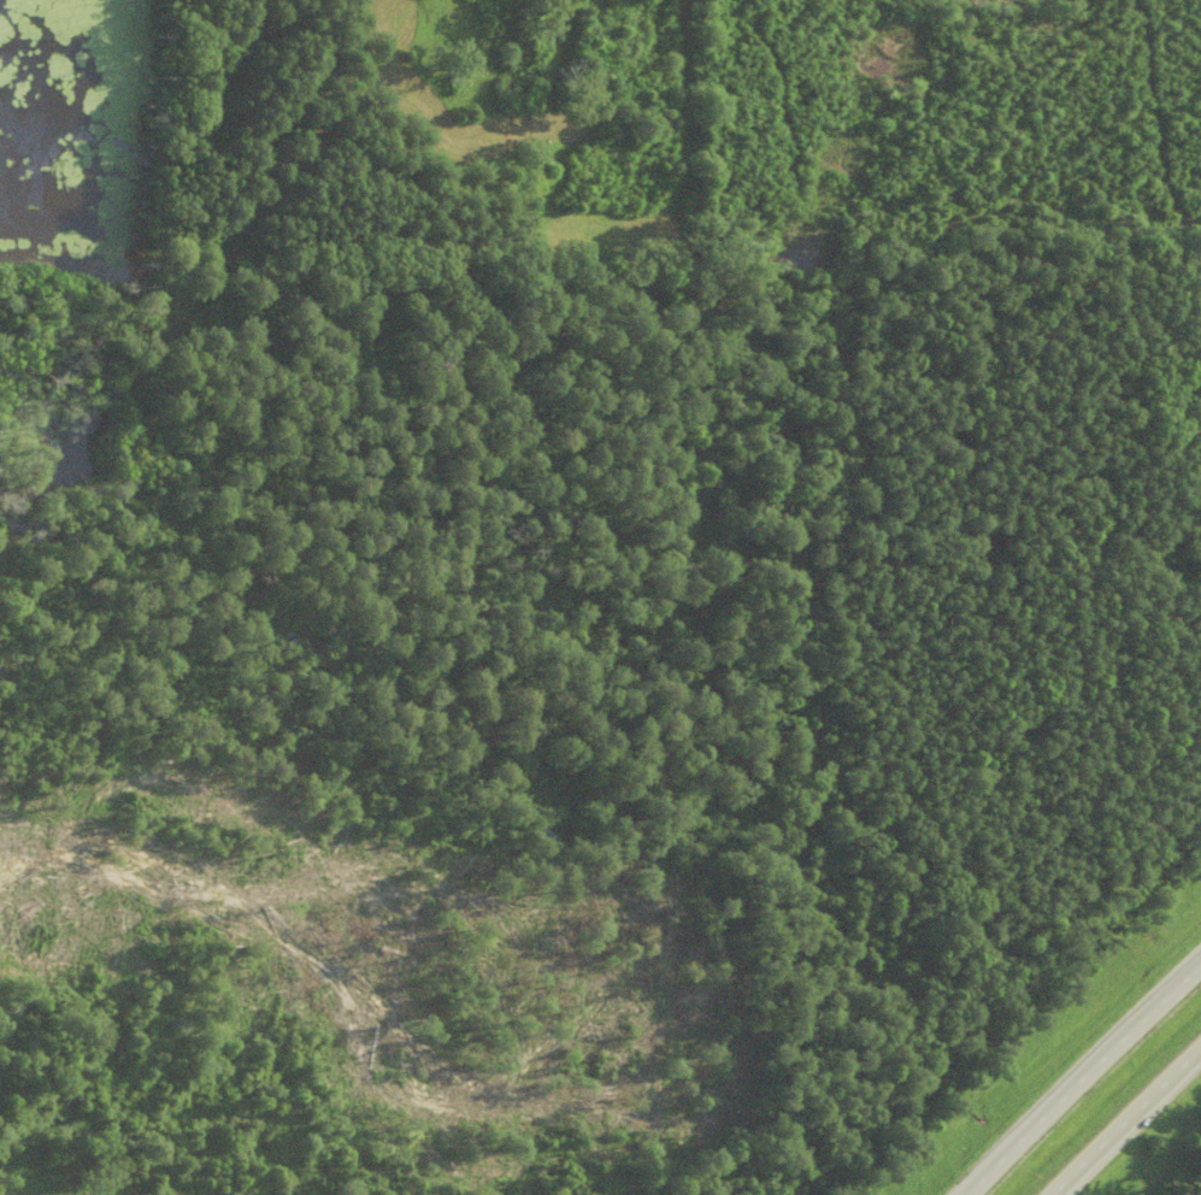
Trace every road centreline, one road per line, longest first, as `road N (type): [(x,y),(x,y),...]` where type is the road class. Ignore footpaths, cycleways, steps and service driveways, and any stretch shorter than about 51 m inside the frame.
road 1 (track): [(0,901),(179,873),(239,818),(298,718),(364,648),(412,554),(455,511),(547,506),(689,558),(822,534)]
road 2 (motorway): [(1200,970),(1068,1090),(970,1194)]
road 3 (motorway): [(1057,1194),(1200,1054)]

